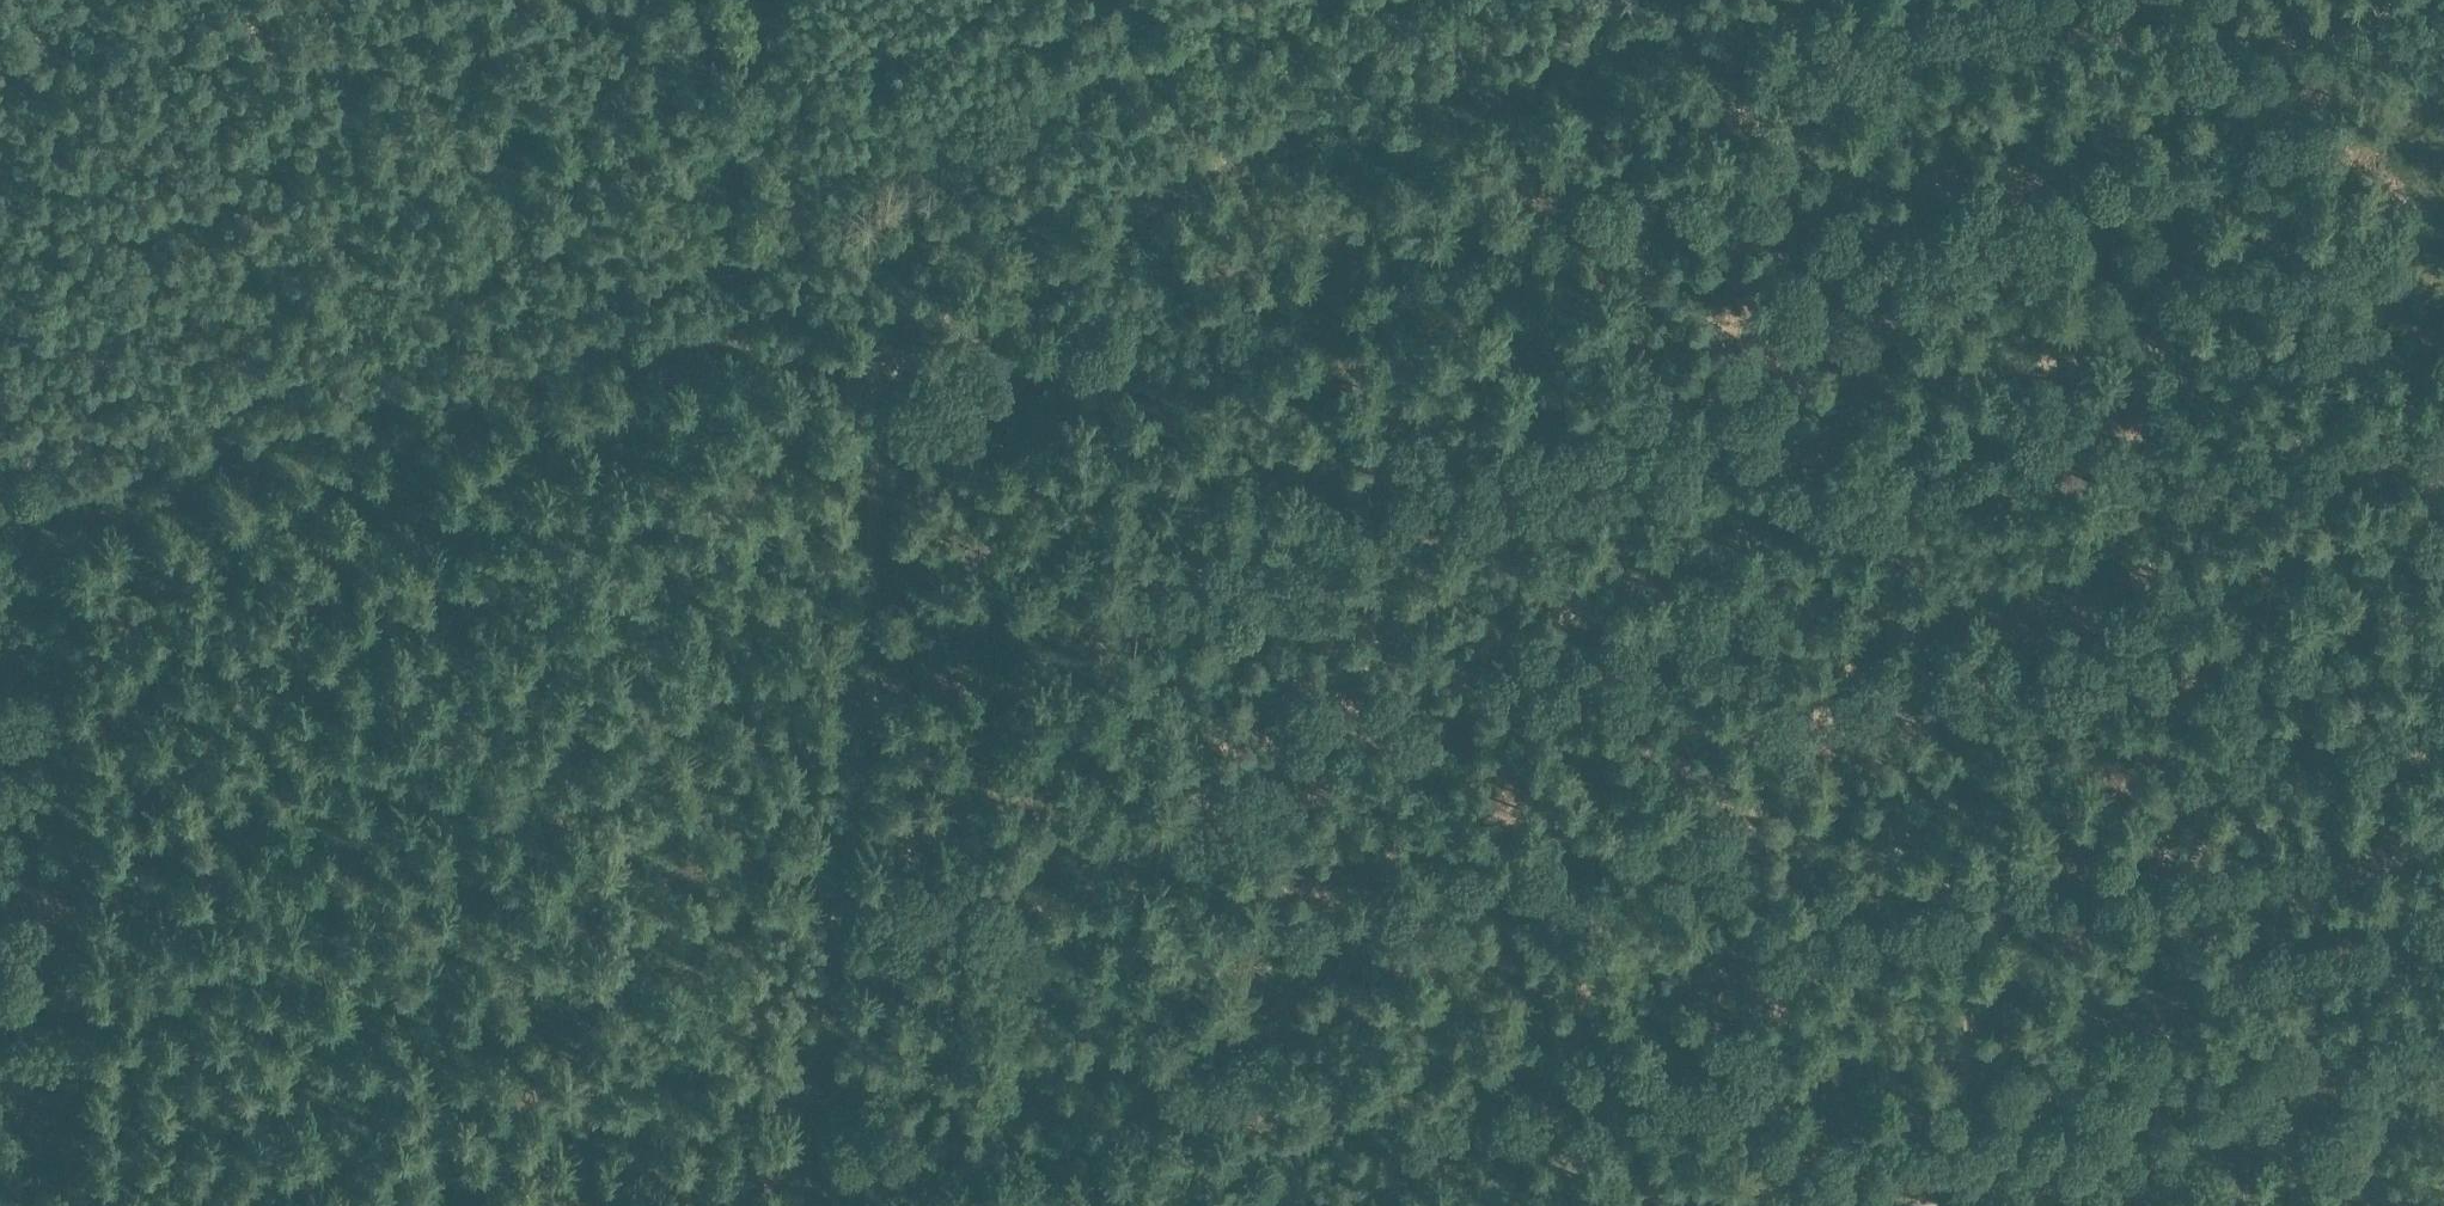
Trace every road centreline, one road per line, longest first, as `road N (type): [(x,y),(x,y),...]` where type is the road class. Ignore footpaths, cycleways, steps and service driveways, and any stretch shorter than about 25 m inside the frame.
road 1 (track): [(0,517),(271,430),(656,341),(716,340),(886,372),(964,337),(1209,167),(1263,139),(1724,0)]
road 2 (track): [(886,372),(873,444),(871,708),(812,1053),(810,1205)]
road 3 (track): [(2443,938),(2333,1064),(2260,1129),(1946,1205)]

